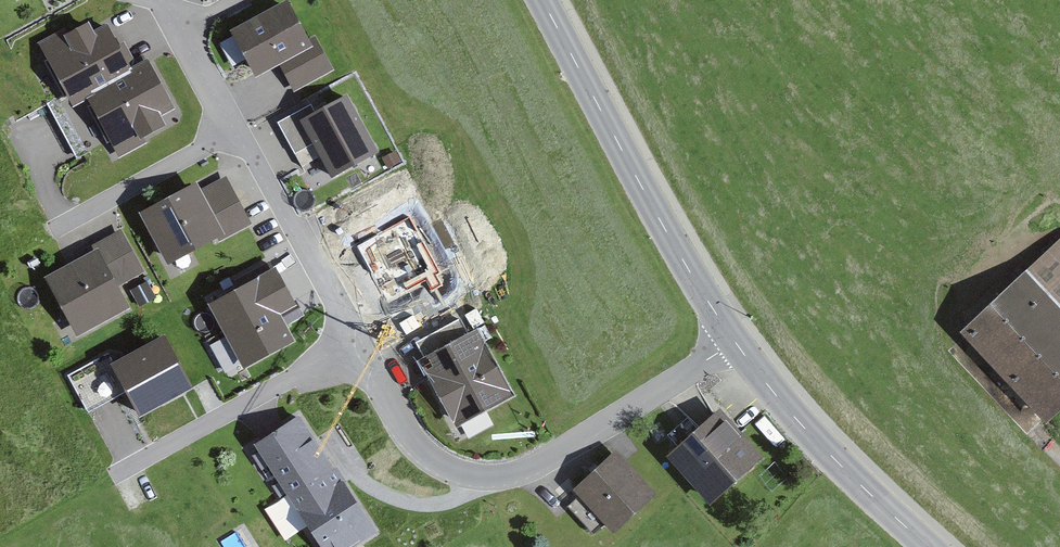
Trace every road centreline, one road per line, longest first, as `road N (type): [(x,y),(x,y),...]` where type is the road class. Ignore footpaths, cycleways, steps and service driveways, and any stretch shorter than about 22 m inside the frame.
road 1 (residential): [(735,342),(536,465),(476,475),(443,466),(415,445),(358,347)]
road 2 (tertiary): [(735,342),(542,0)]
road 3 (tertiary): [(930,546),(812,438),(735,342)]
road 4 (residential): [(358,347),(114,475)]
road 5 (residential): [(358,347),(254,155),(229,133)]
road 6 (residential): [(229,133),(58,233)]

